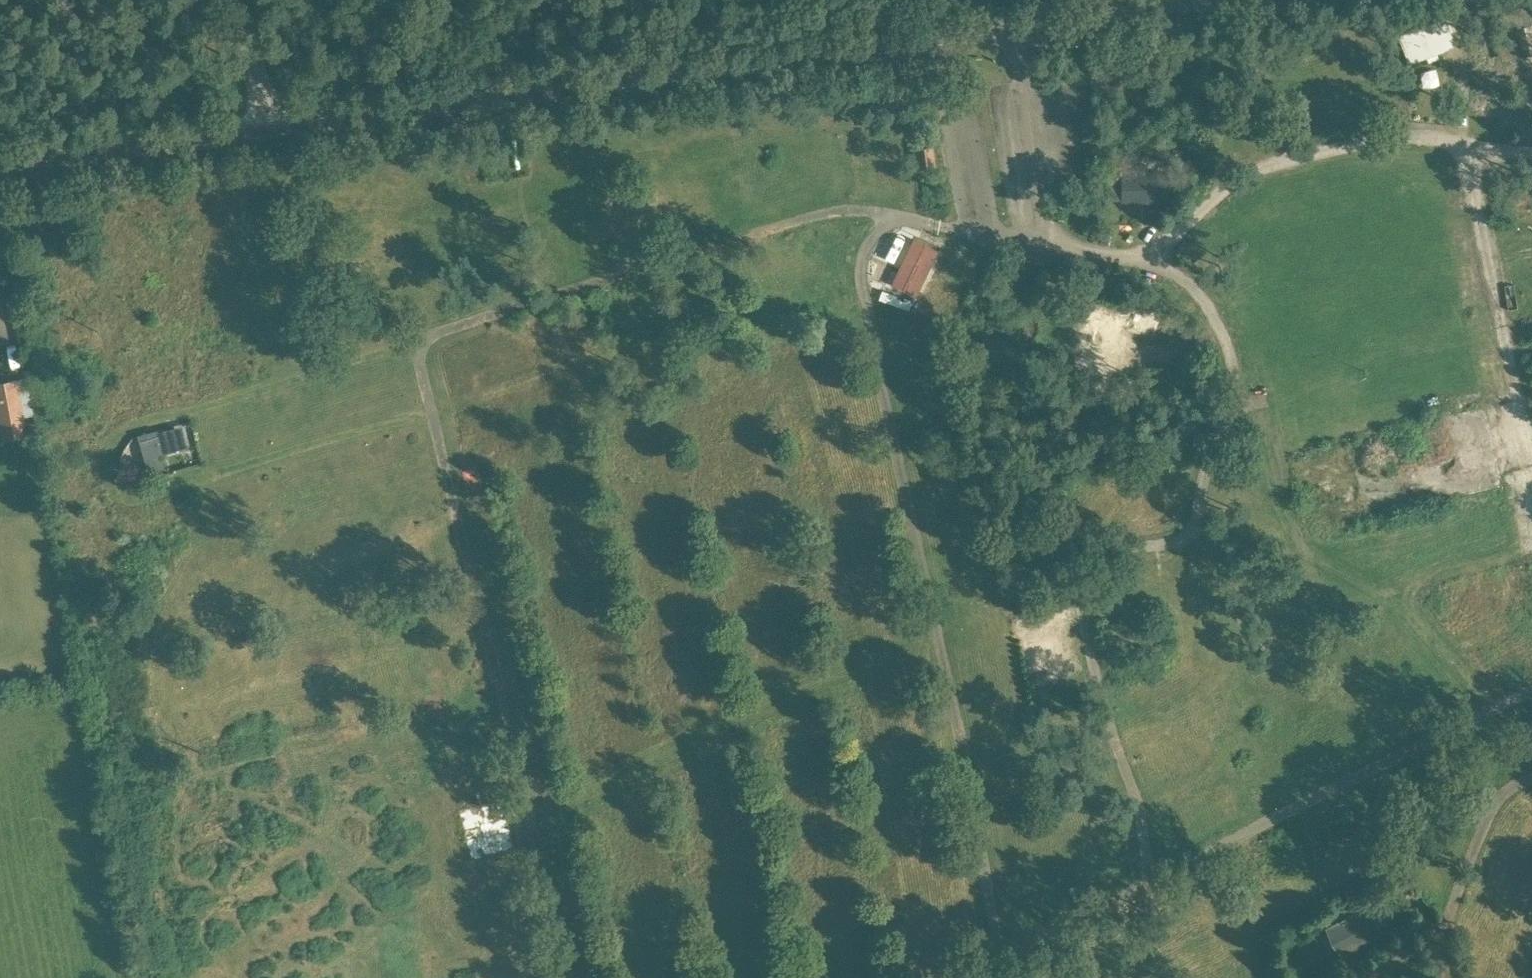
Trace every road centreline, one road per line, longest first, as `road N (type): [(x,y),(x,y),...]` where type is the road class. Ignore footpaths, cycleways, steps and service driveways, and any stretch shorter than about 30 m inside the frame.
road 1 (unclassified): [(276,131),(1223,0)]
road 2 (track): [(420,346),(129,428),(117,446),(120,473),(129,500),(161,497),(431,414)]
road 3 (track): [(532,823),(939,641)]
road 4 (track): [(1492,710),(1402,613),(1307,550),(1271,436),(1237,398)]
road 5 (track): [(1476,144),(1470,175),(1517,387),(1462,435)]
road 6 (unclassified): [(0,169),(276,131)]
road 7 (unclassified): [(276,131),(232,0)]

